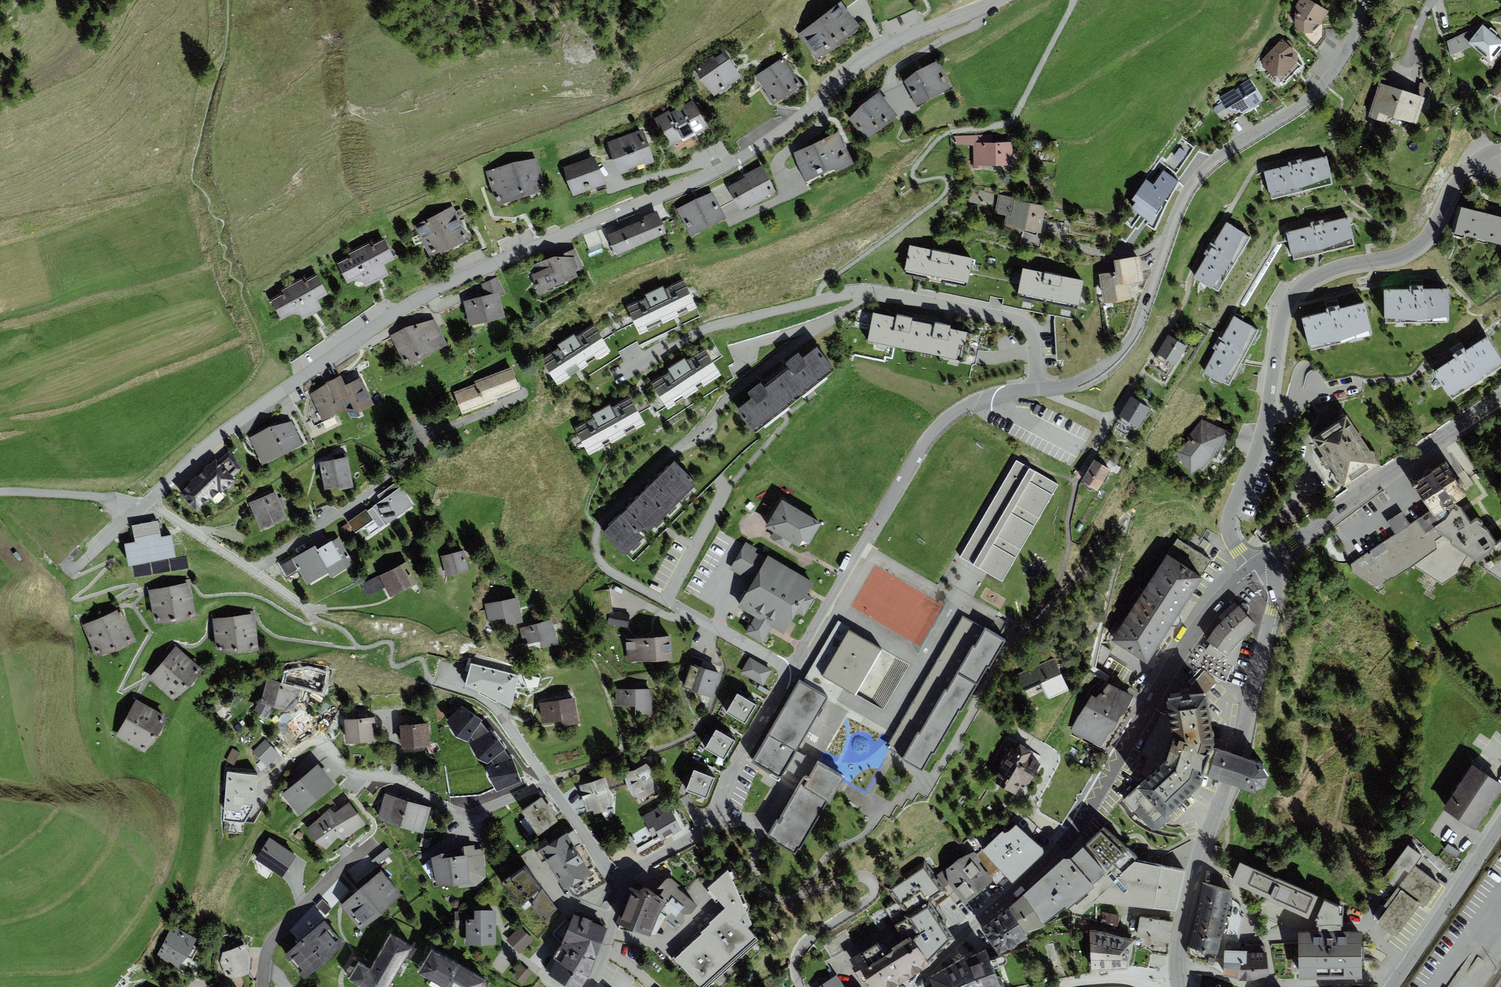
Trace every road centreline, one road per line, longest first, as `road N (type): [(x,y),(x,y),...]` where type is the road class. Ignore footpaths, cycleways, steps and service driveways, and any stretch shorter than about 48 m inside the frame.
road 1 (residential): [(999,0),(884,50),(746,155),(401,308),(208,446),(147,502)]
road 2 (residential): [(624,884),(708,825),(738,757),(932,432),(979,399),(1035,390)]
road 3 (residential): [(1254,570),(1233,539),(1230,514),(1264,426),(1289,301),(1325,271),(1415,244),(1459,177),(1500,147)]
road 4 (residential): [(1254,570),(1202,622),(1079,825),(917,986)]
road 5 (residential): [(1035,390),(1081,380),(1117,354),(1137,327),(1191,187),(1219,157),(1324,84),(1364,0)]
road 6 (residential): [(1035,390),(1034,343),(1022,323),(876,293),(706,329),(621,375)]
road 7 (tertiary): [(1179,986),(1188,898),(1242,738),(1277,568)]
road 8 (residential): [(253,818),(283,764),(319,739),(346,772),(400,780),(462,815),(548,784)]
road 9 (tertiary): [(1277,568),(1290,542),(1500,396)]
road 10 (track): [(559,620),(597,667),(623,743),(610,759),(548,784)]
road 11 (residential): [(1500,821),(1392,986)]
road 12 (residential): [(309,610),(147,502)]
road 13 (residential): [(262,986),(278,934),(373,843)]
road 14 (residential): [(548,784),(490,703),(449,683)]
road 15 (residential): [(624,884),(548,784)]

